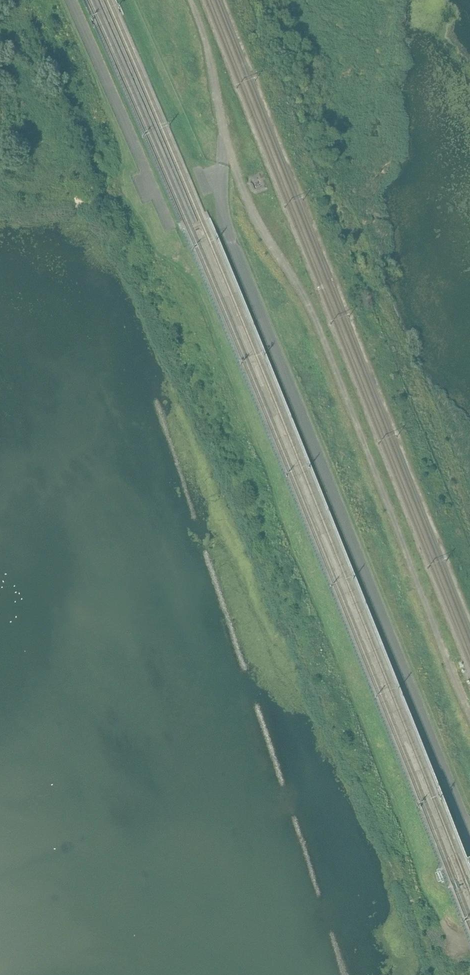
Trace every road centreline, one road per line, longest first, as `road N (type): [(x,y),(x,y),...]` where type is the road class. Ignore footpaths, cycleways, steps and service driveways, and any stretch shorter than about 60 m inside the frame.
road 1 (track): [(59,0),(117,138),(126,195),(158,252),(189,278),(204,307),(422,890),(448,934),(469,937)]

